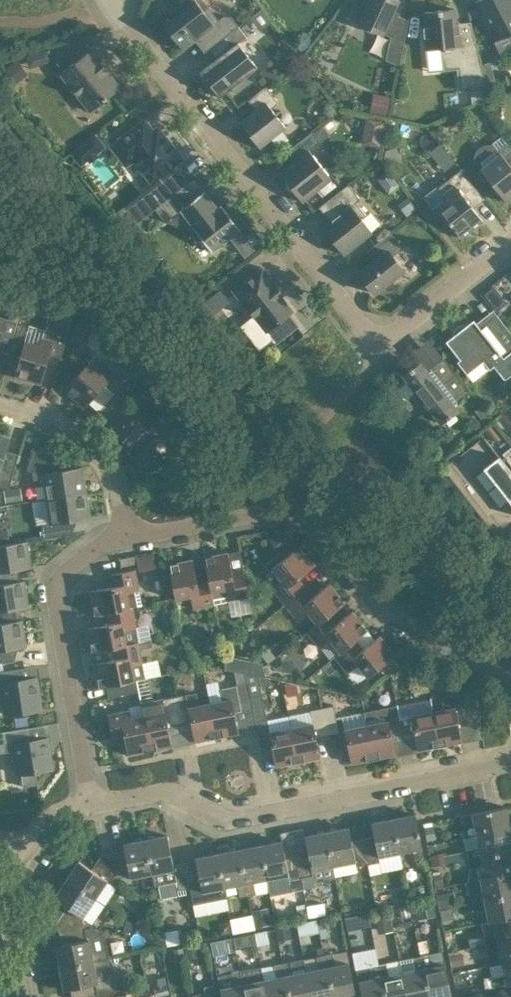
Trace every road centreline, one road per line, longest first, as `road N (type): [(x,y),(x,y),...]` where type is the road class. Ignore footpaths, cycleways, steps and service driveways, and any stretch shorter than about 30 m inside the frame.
road 1 (residential): [(127,535),(280,505),(302,512),(376,600),(510,679)]
road 2 (residential): [(379,346),(108,0)]
road 3 (residential): [(91,803),(166,790),(225,819),(510,765)]
road 4 (residential): [(91,803),(57,585),(103,541),(127,535)]
road 5 (residential): [(0,408),(73,430),(108,463),(127,535)]
road 6 (residential): [(379,346),(510,241)]
road 7 (residential): [(23,996),(1,887),(24,849)]

